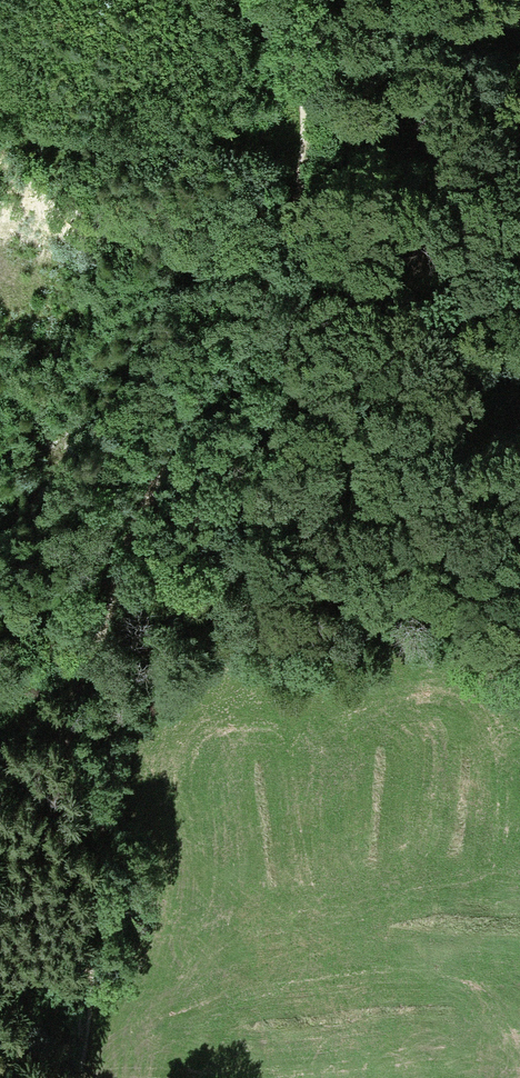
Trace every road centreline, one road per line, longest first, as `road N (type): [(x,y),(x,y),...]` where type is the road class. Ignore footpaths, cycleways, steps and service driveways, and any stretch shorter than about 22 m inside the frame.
road 1 (track): [(70,1077),(99,637),(160,480),(245,397),(271,358),(287,284),(308,109),(299,63),(259,0)]
road 2 (track): [(184,456),(219,497),(305,532),(519,653)]
road 3 (track): [(333,0),(398,69),(431,173)]

